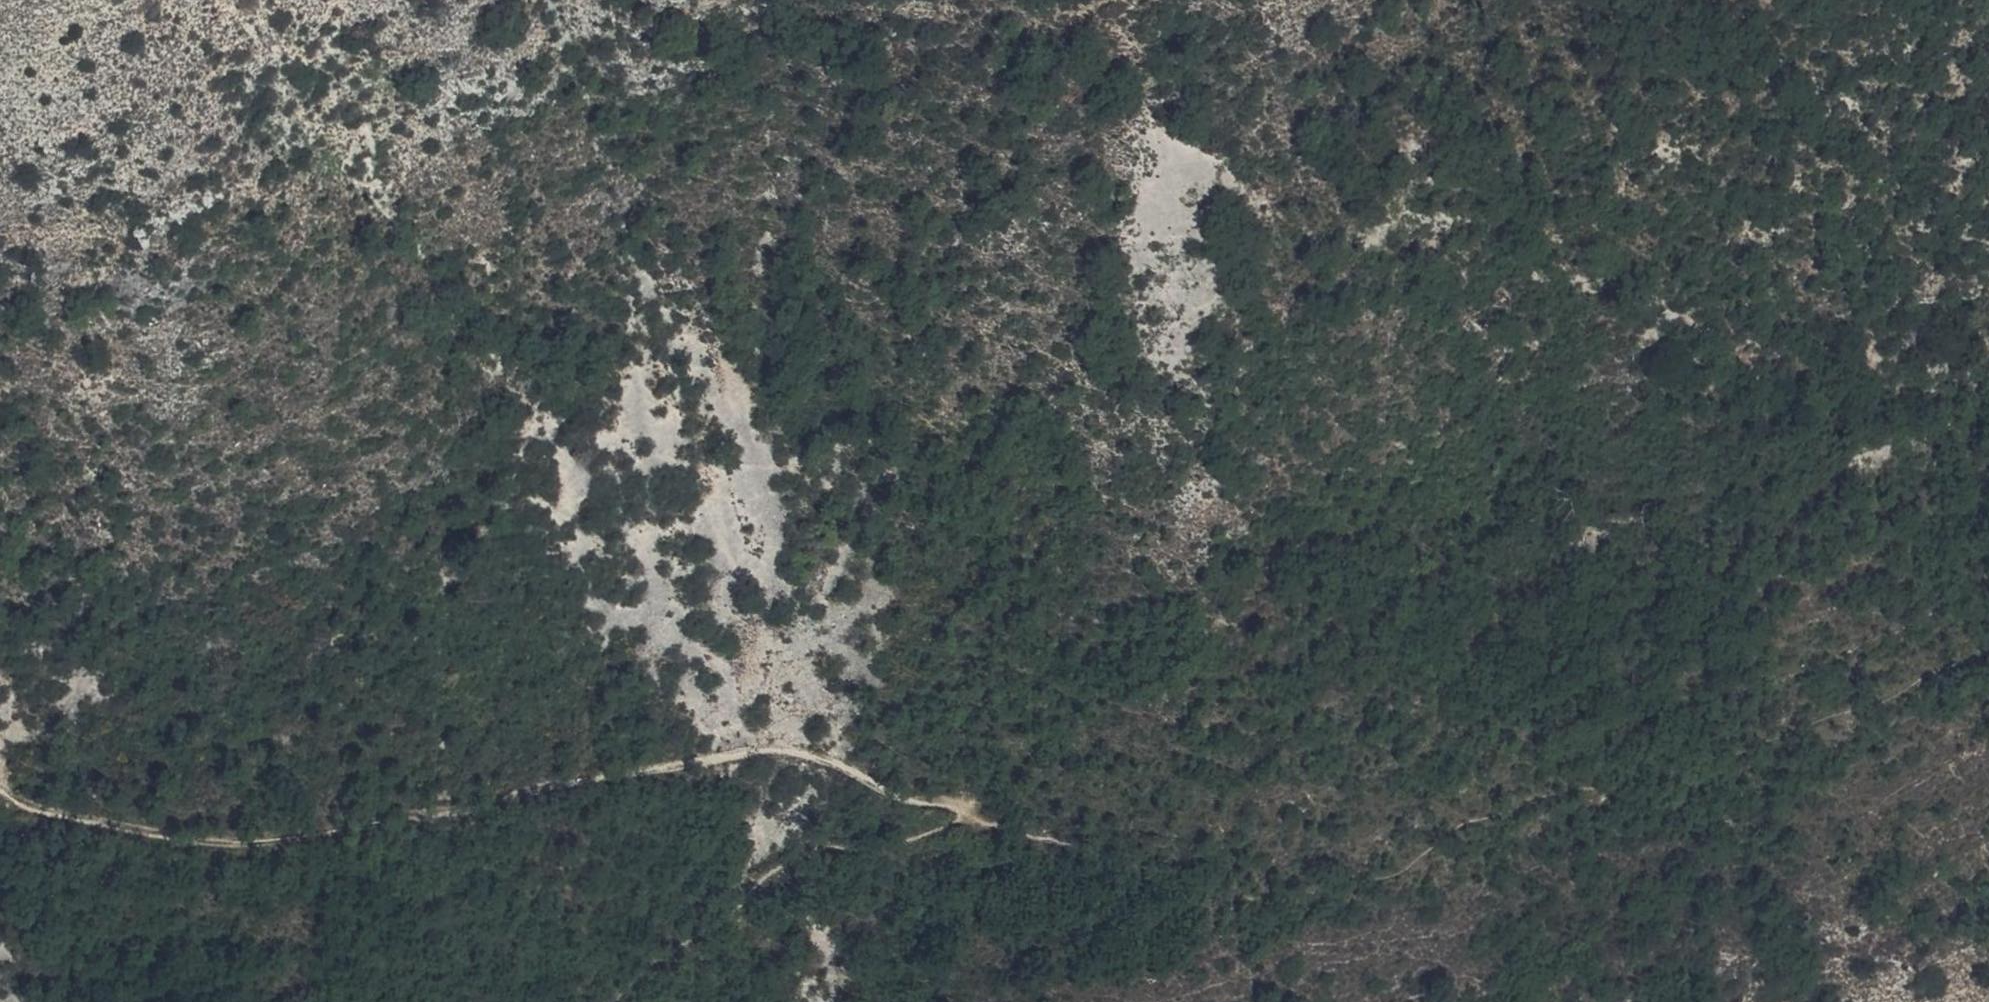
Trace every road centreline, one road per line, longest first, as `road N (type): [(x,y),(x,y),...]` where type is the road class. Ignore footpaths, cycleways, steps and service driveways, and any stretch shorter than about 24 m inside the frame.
road 1 (track): [(0,790),(23,805),(62,814),(252,843),(755,752),(844,768),(902,798),(957,806),(986,822)]

